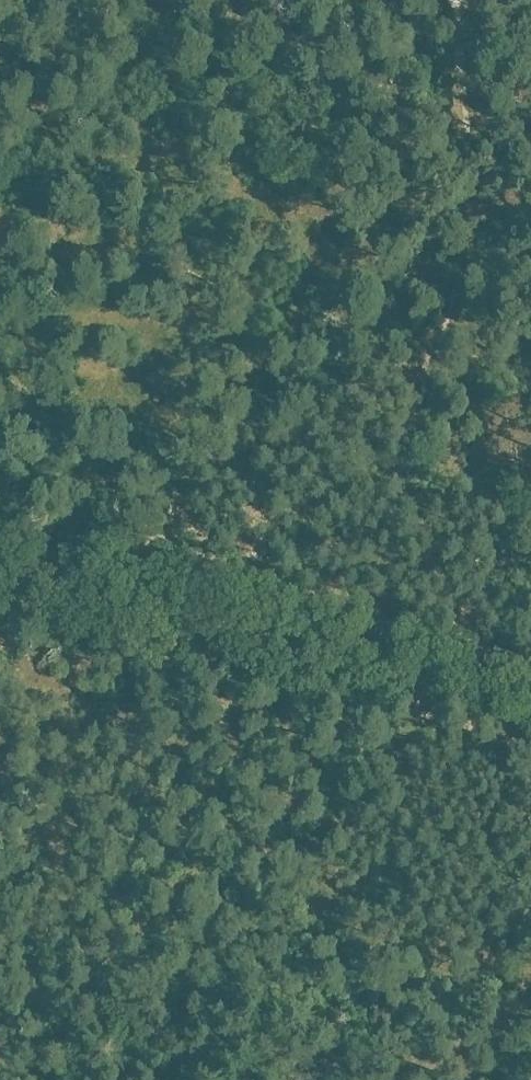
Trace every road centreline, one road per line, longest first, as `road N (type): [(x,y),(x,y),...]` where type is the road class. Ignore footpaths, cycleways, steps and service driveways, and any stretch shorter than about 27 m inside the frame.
road 1 (track): [(0,564),(530,681)]

